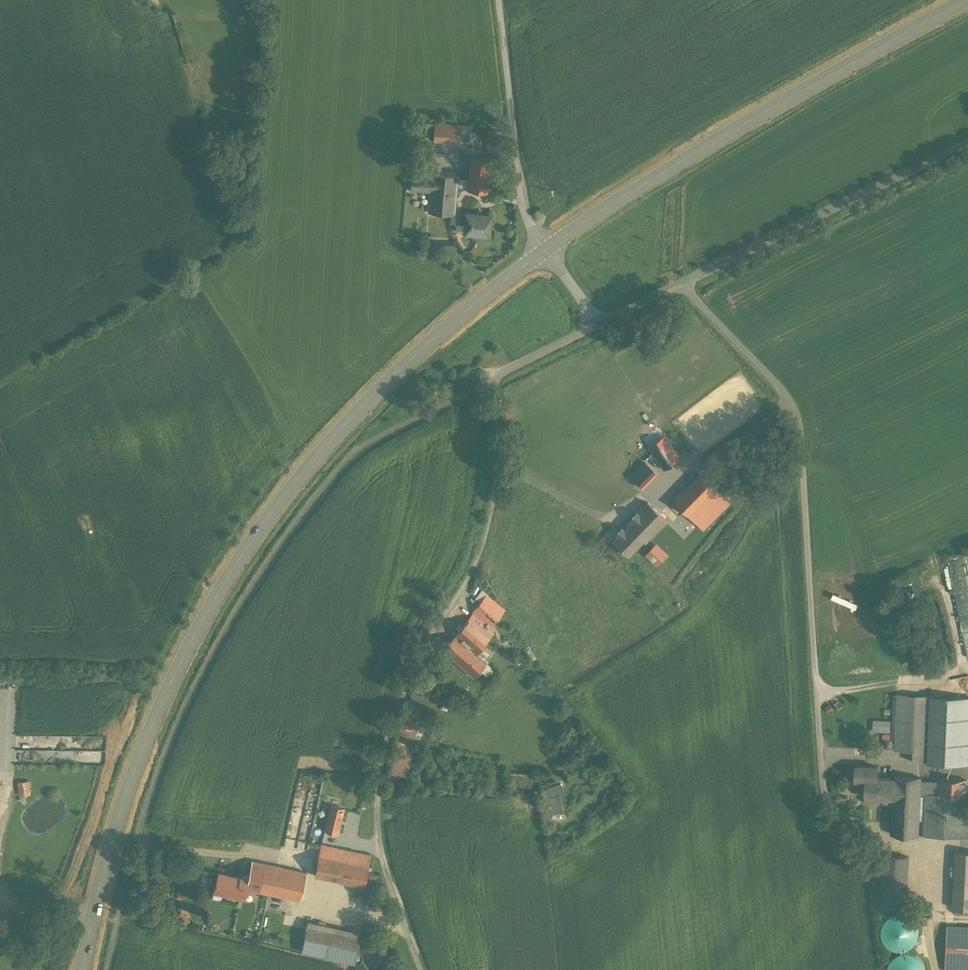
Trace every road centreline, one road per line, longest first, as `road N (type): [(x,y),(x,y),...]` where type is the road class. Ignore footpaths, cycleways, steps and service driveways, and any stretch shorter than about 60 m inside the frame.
road 1 (primary): [(83,969),(146,741),(235,566),(281,499),(381,387),(546,248)]
road 2 (unclassified): [(421,969),(381,845),(379,797),(394,714),(416,656),(479,551),(499,464),(497,377),(599,323)]
road 3 (primary): [(546,248),(717,135),(958,0)]
road 4 (unclassified): [(599,323),(967,143)]
road 5 (unclassified): [(546,248),(524,205),(498,0)]

